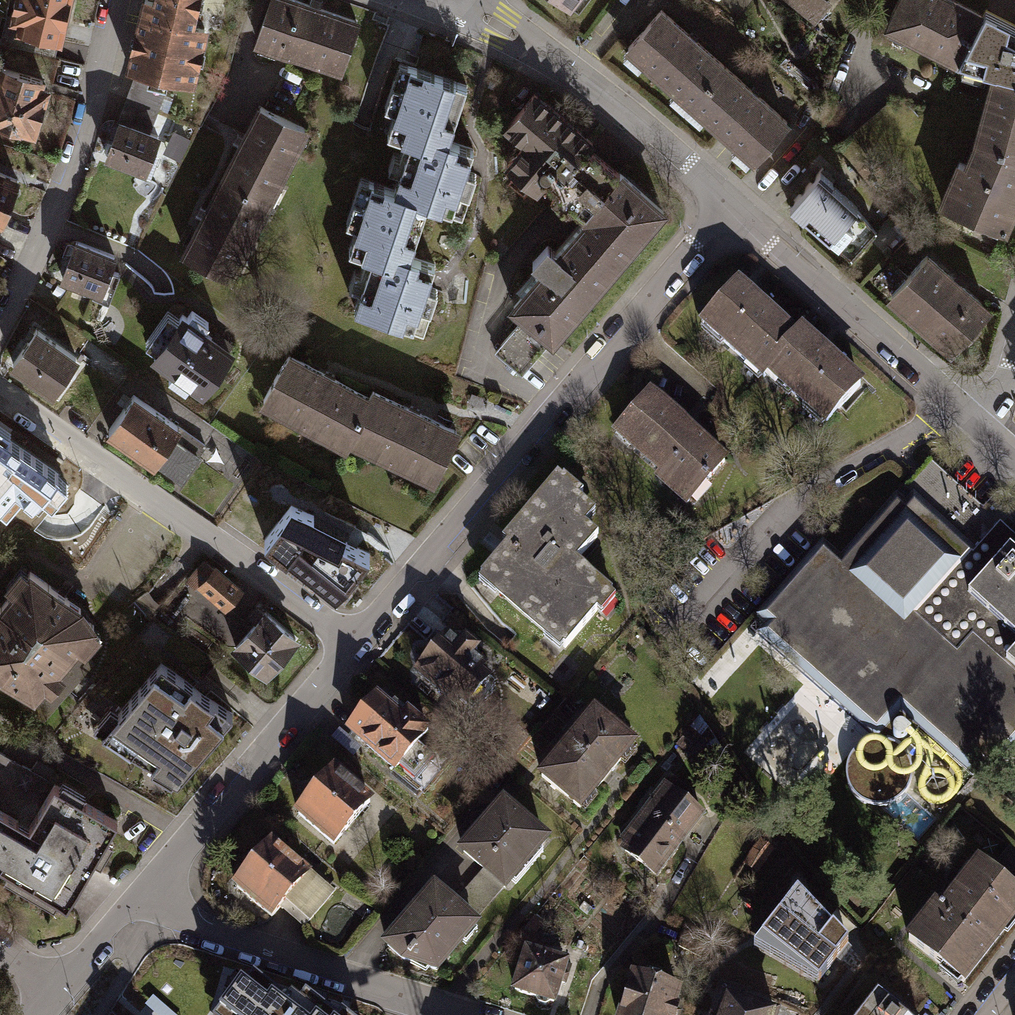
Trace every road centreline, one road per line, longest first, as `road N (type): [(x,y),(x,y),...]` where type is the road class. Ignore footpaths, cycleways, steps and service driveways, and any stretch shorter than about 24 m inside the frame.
road 1 (residential): [(352,647),(730,206)]
road 2 (residential): [(352,647),(0,390)]
road 3 (residential): [(0,332),(70,189),(117,0)]
road 4 (residential): [(444,1),(576,76),(730,206)]
road 5 (residential): [(140,891),(207,933),(464,1014)]
road 6 (residential): [(730,206),(980,428)]
road 7 (residential): [(140,891),(352,647)]
road 8 (residential): [(57,988),(140,891)]

